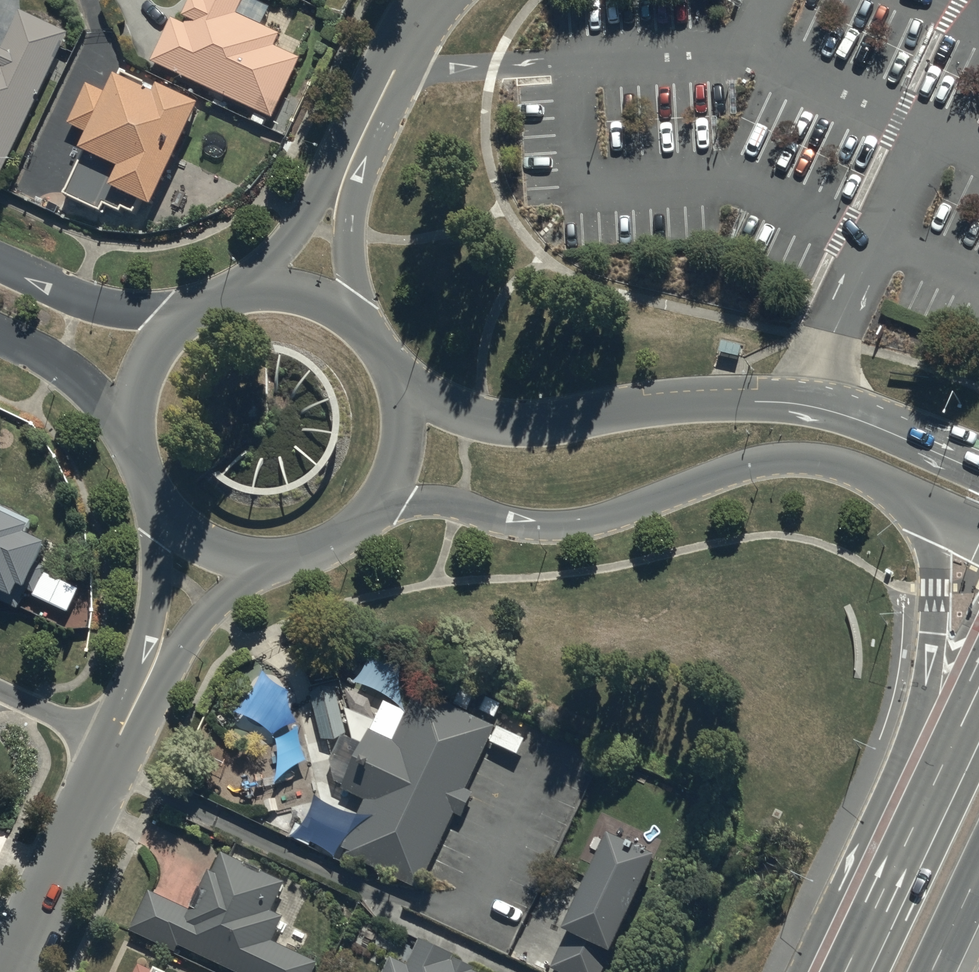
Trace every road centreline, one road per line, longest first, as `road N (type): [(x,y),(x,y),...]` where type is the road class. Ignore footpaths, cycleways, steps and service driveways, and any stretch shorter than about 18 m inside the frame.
road 1 (tertiary): [(400,389),(513,428),(644,409),(795,402),(978,463)]
road 2 (tertiary): [(923,501),(819,458),(789,456),(730,467),(583,524),(546,526),(437,501),(370,511)]
road 3 (secondary): [(797,971),(920,711),(934,600),(923,501)]
road 4 (secondary): [(851,971),(978,689)]
road 5 (residential): [(116,744),(9,971)]
road 6 (residential): [(116,744),(155,592),(159,504)]
road 7 (residential): [(263,557),(193,631),(150,709),(116,744)]
road 8 (residential): [(250,287),(363,130)]
road 9 (tertiary): [(0,263),(107,309),(181,317)]
road 10 (residential): [(363,130),(349,312)]
road 11 (tertiary): [(132,436),(94,391),(0,335)]
road 12 (residential): [(429,0),(363,130)]
road 13 (tertiary): [(132,436),(142,371),(181,317)]
road 14 (tertiary): [(400,389),(400,454),(370,511)]
road 15 (residential): [(0,690),(116,744)]
road 16 (tertiary): [(263,557),(205,542),(159,504)]

